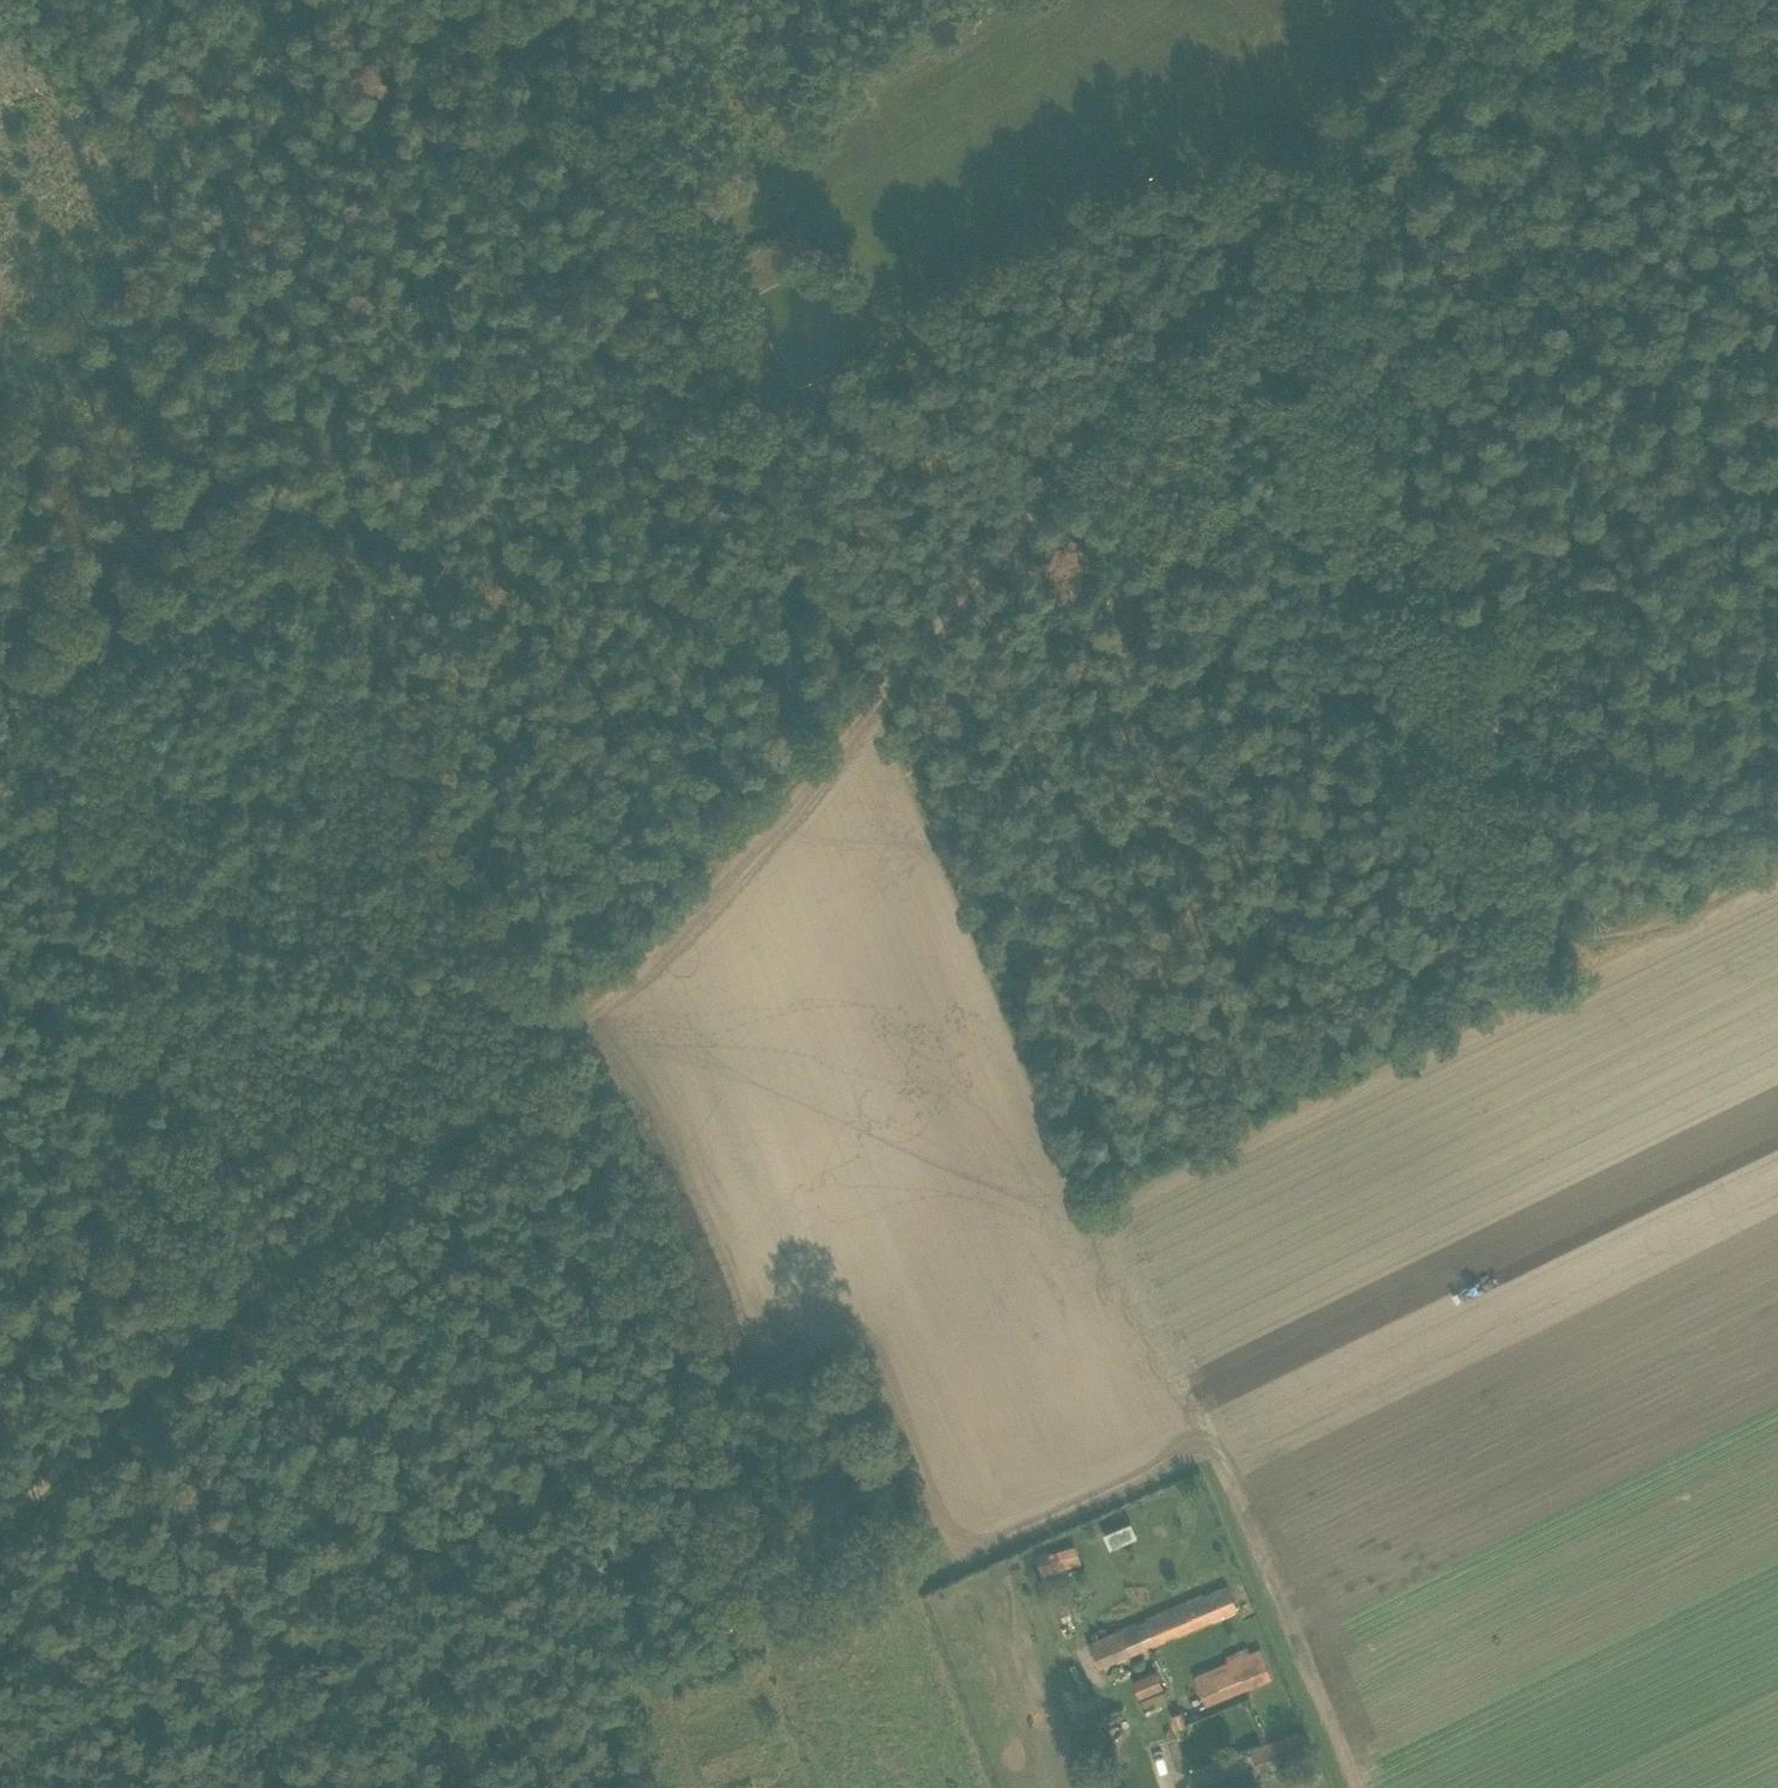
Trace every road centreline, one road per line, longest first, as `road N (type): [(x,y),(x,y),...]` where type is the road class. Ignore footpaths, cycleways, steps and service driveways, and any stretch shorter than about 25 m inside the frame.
road 1 (track): [(0,1518),(516,1089),(679,928),(850,747),(1045,497),(1265,239)]
road 2 (track): [(1265,239),(1381,483),(1454,705),(1564,951),(1599,952),(1777,867)]
road 3 (track): [(258,1302),(0,793)]
road 4 (track): [(1452,14),(1265,239)]

